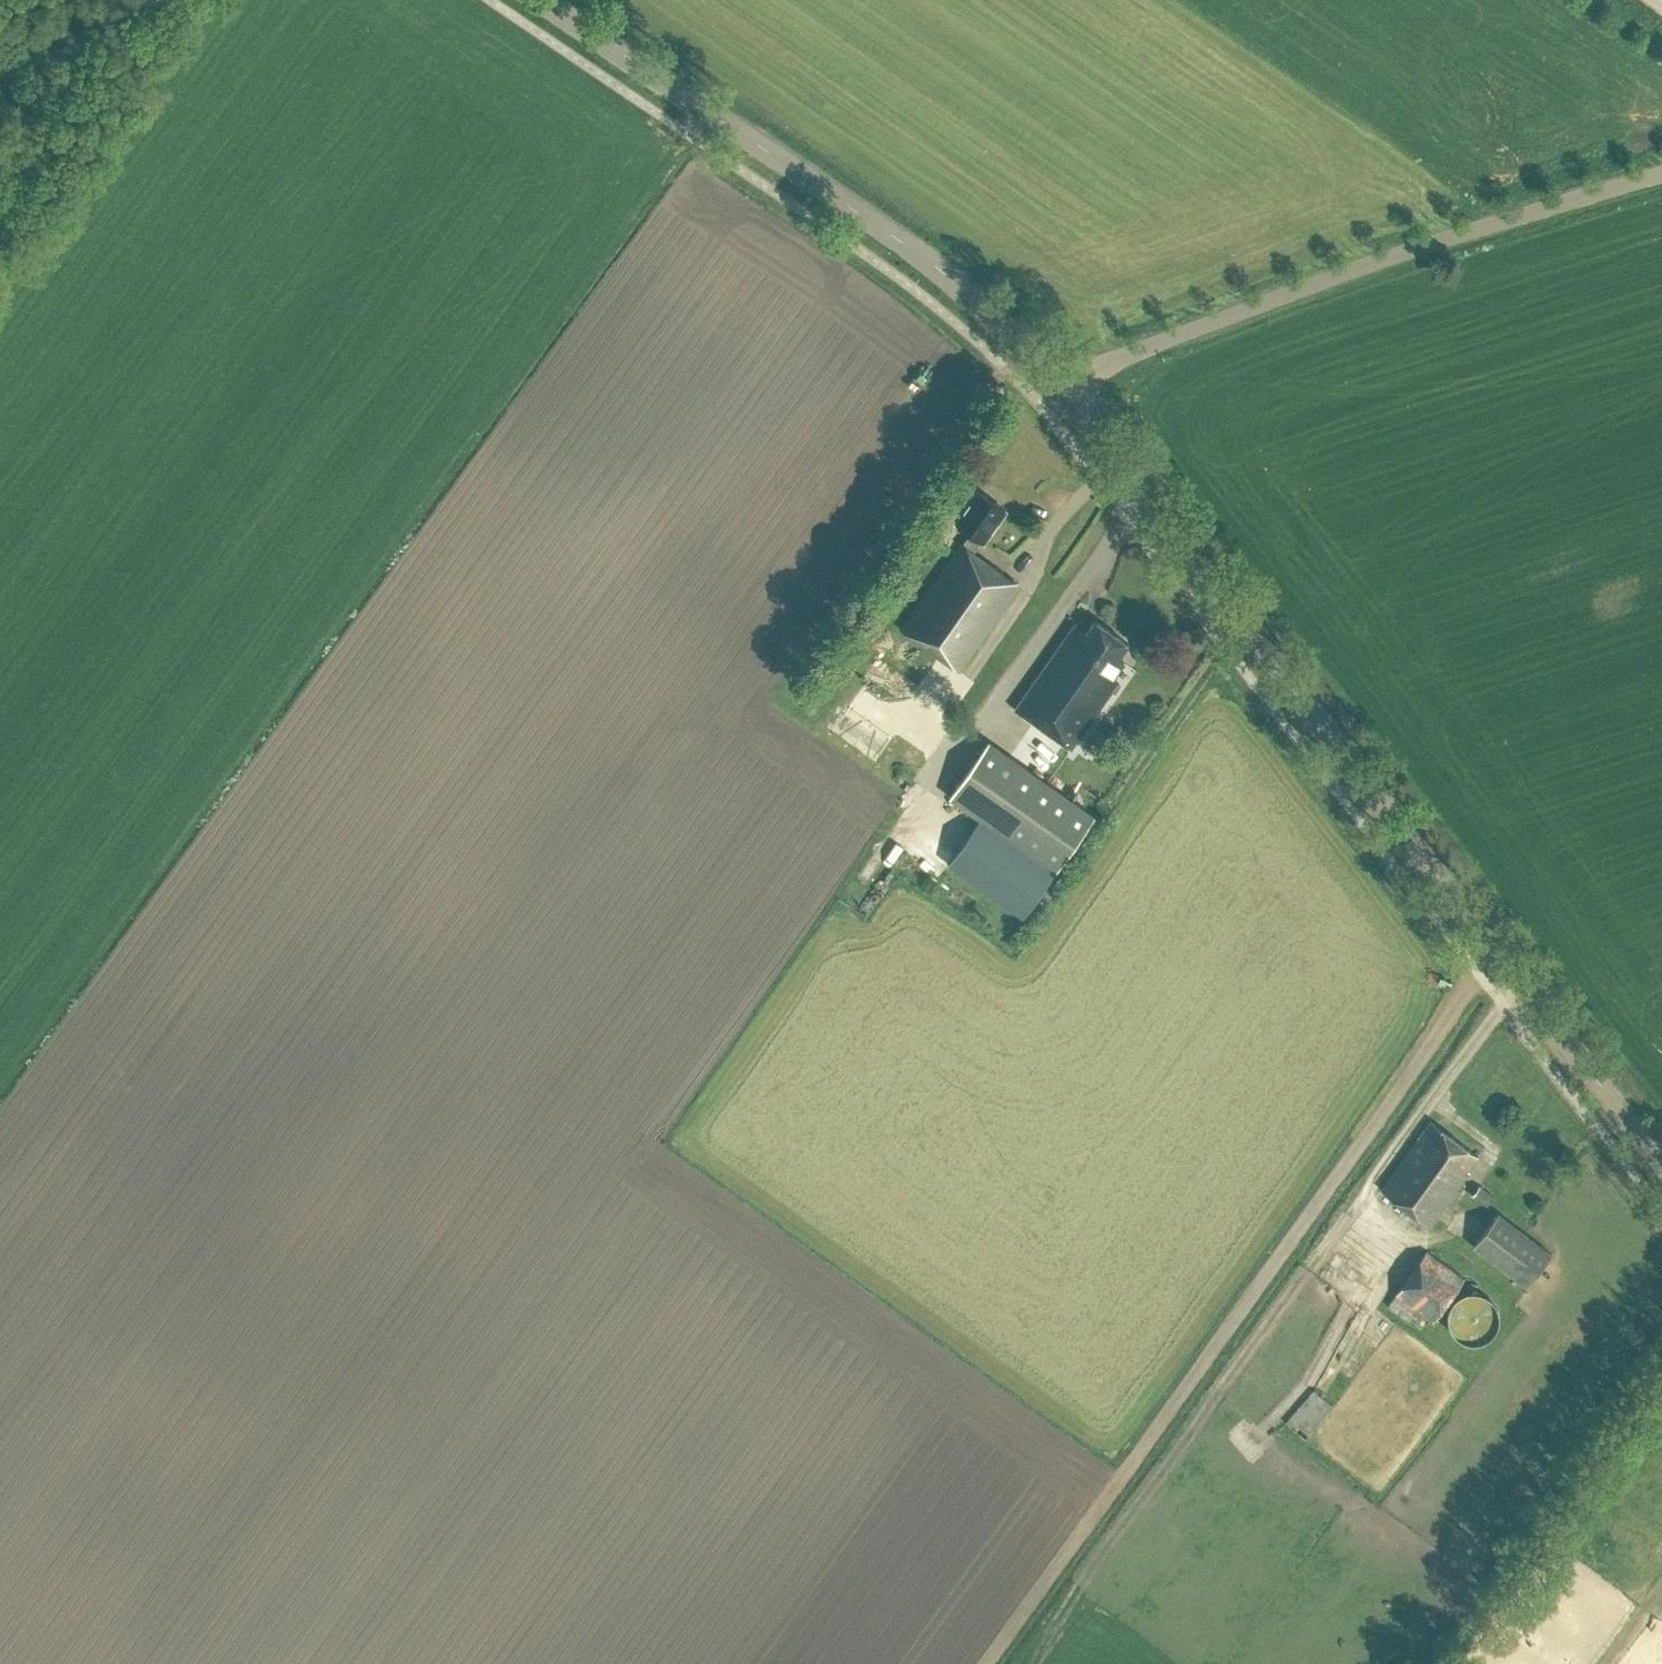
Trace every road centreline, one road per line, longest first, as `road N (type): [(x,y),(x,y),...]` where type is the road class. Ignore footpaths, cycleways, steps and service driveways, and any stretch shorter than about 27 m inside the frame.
road 1 (tertiary): [(1661,1159),(1067,391)]
road 2 (track): [(981,1663),(1480,973),(1503,954)]
road 3 (tertiary): [(1067,391),(978,299),(913,247),(548,0)]
road 4 (unclassified): [(1067,391),(1093,367),(1150,341),(1346,268),(1661,169)]

